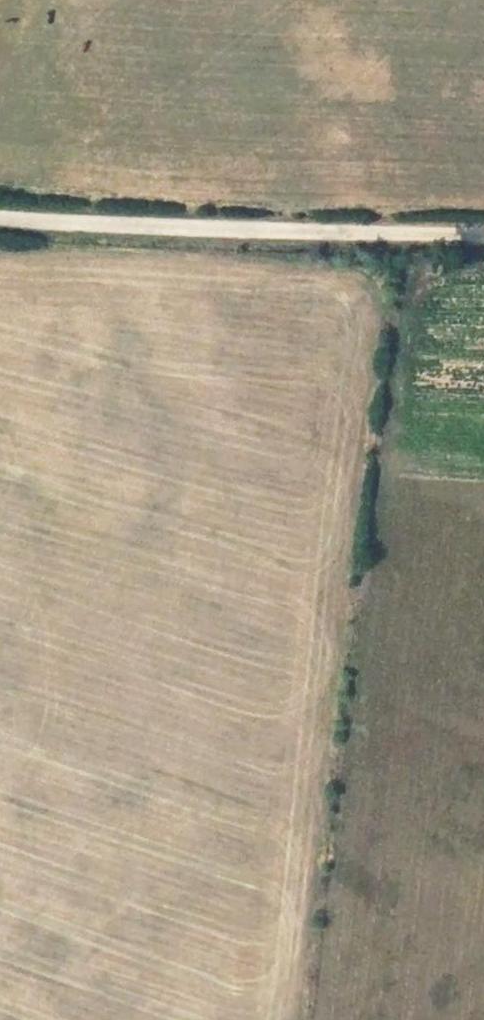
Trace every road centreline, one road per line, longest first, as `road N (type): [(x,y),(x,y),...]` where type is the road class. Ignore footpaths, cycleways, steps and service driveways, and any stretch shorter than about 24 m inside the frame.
road 1 (unclassified): [(0,218),(483,231)]

